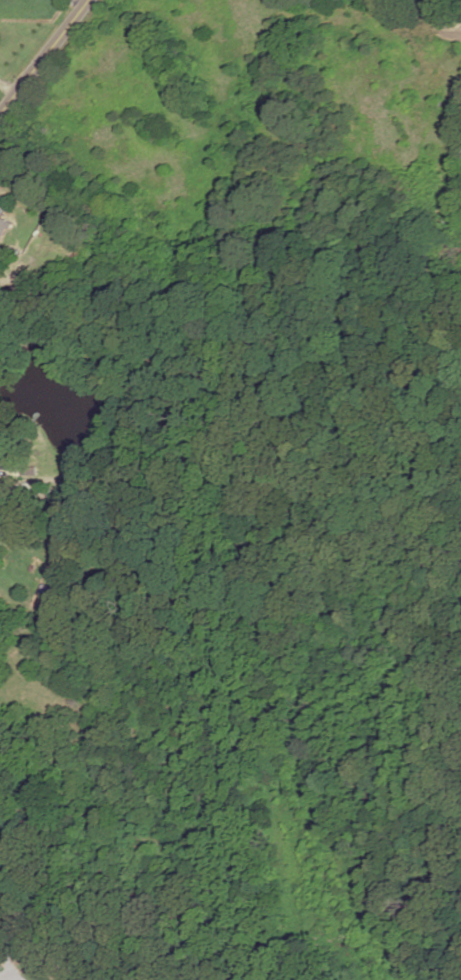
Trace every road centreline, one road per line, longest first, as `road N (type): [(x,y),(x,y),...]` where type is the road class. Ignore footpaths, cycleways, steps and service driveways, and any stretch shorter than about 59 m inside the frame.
road 1 (tertiary): [(0,119),(90,0)]

